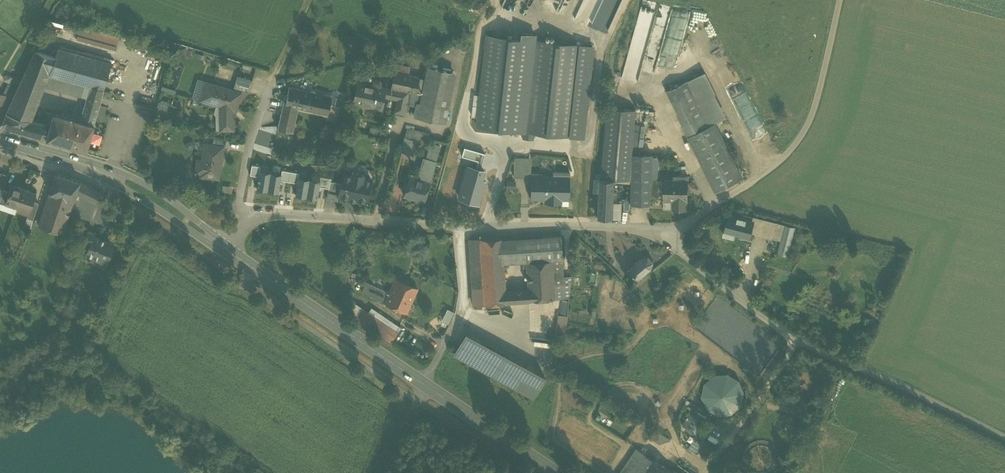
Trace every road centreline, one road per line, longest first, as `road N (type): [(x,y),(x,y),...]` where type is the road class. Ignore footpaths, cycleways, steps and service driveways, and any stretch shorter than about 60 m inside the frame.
road 1 (track): [(1004,439),(792,338),(670,241),(800,137),(839,0)]
road 2 (residential): [(670,241),(609,227),(277,215),(246,227),(226,250)]
road 3 (primary): [(226,250),(555,472)]
road 4 (primary): [(0,140),(125,181),(226,250)]

